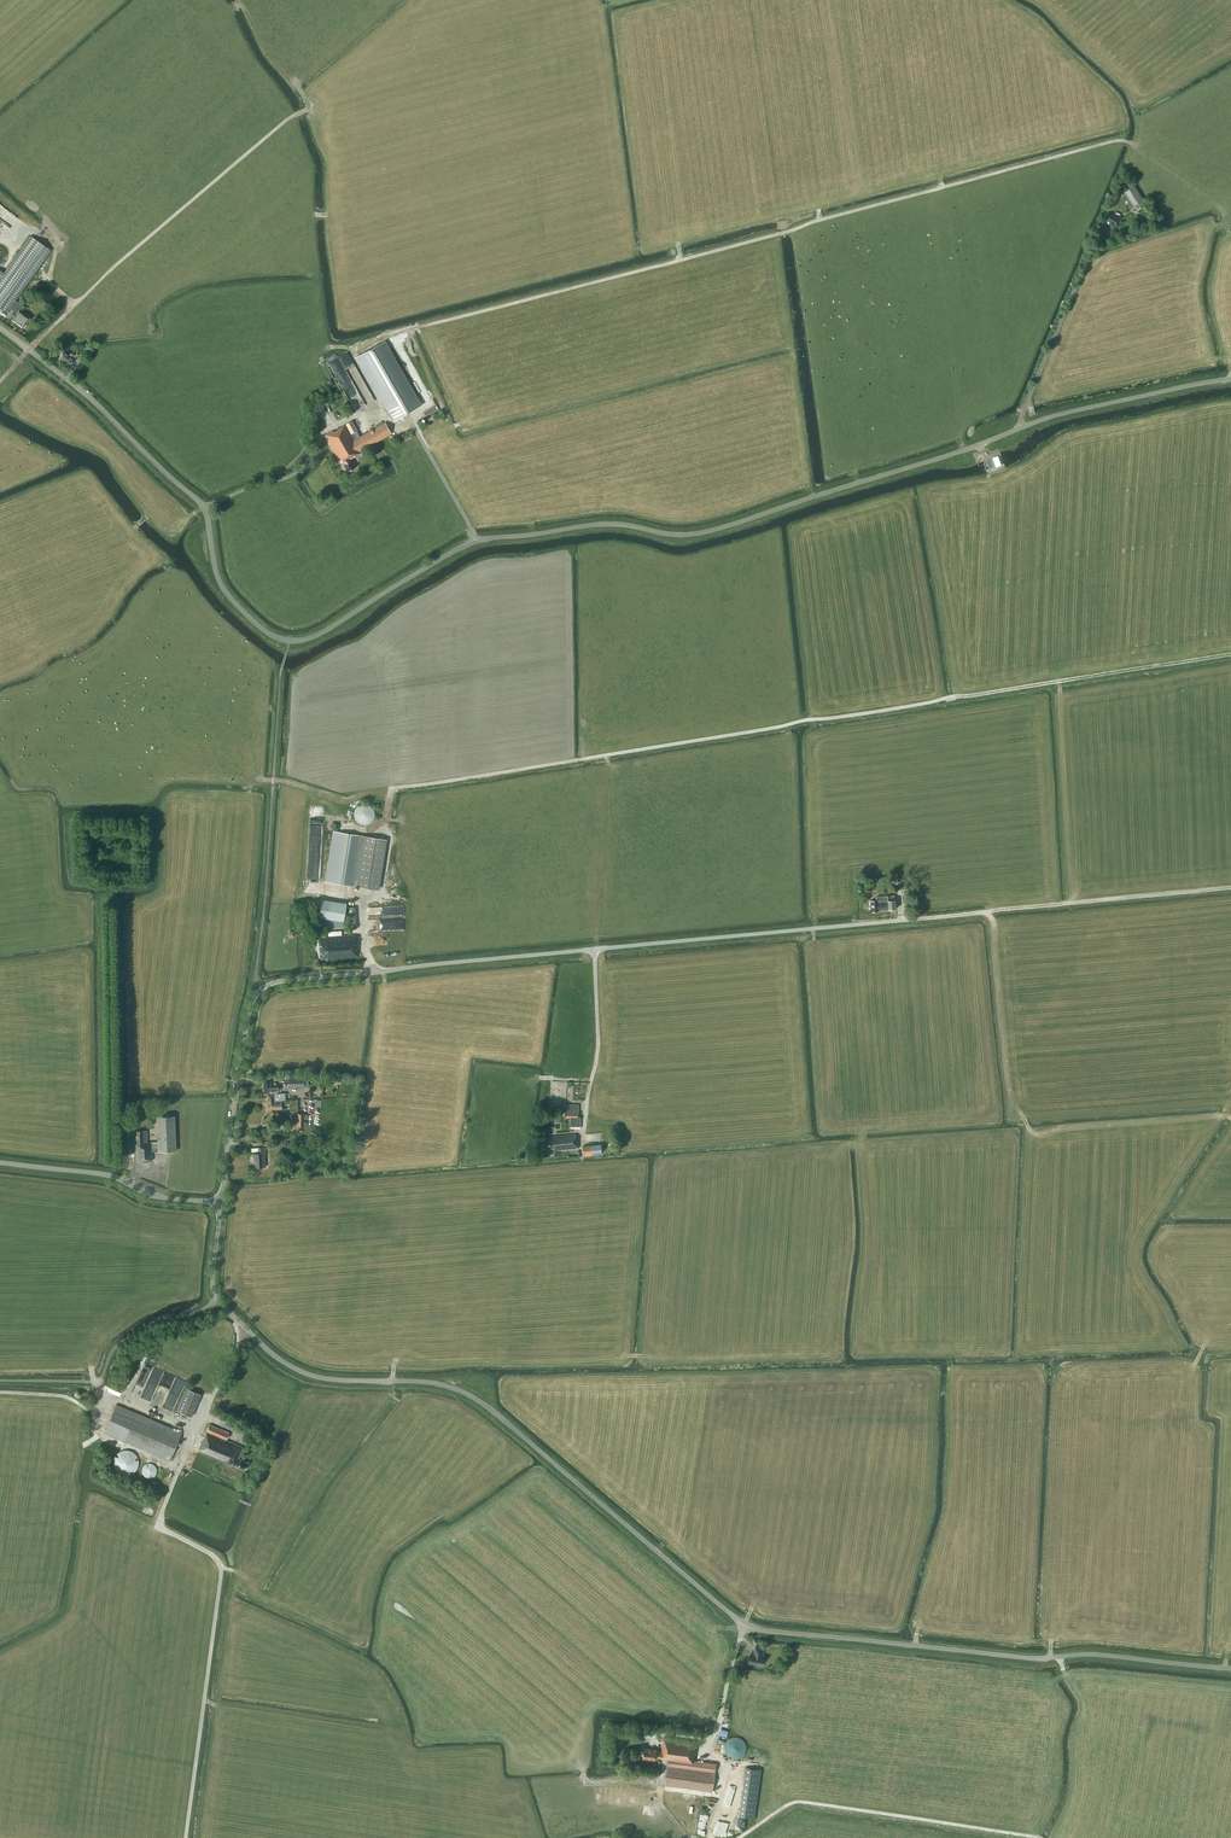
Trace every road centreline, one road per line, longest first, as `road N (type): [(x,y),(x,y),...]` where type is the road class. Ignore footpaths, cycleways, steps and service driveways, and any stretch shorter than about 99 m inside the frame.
road 1 (unclassified): [(1230,380),(1062,415),(702,532),(604,524),(483,539),(319,634),(290,640),(261,628),(224,590),(197,500),(85,394),(0,328)]
road 2 (unclassified): [(1230,1668),(1098,1654),(1029,1658),(746,1623),(468,1395),(430,1382),(324,1378),(276,1357),(215,1297),(221,1202)]
road 3 (track): [(335,822),(384,829),(390,788),(1230,654)]
road 4 (track): [(1131,143),(383,338),(352,355),(381,416)]
road 5 (unclassified): [(221,1202),(249,1013),(272,983),(909,919)]
road 6 (track): [(176,1475),(157,1527),(213,1555),(221,1568),(186,1837)]
road 7 (track): [(29,350),(117,263),(309,108),(300,90)]
road 8 (track): [(909,919),(1230,888)]
road 9 (track): [(739,1837),(795,1801),(1039,1837)]
road 10 (unclassified): [(221,1202),(159,1197),(105,1174),(0,1162)]
road 11 (track): [(388,799),(340,800),(258,780),(250,794)]
road 12 (track): [(75,304),(50,279),(56,246),(22,228),(10,245),(0,239)]
road 13 (track): [(0,1392),(64,1396),(107,1417),(116,1396)]

